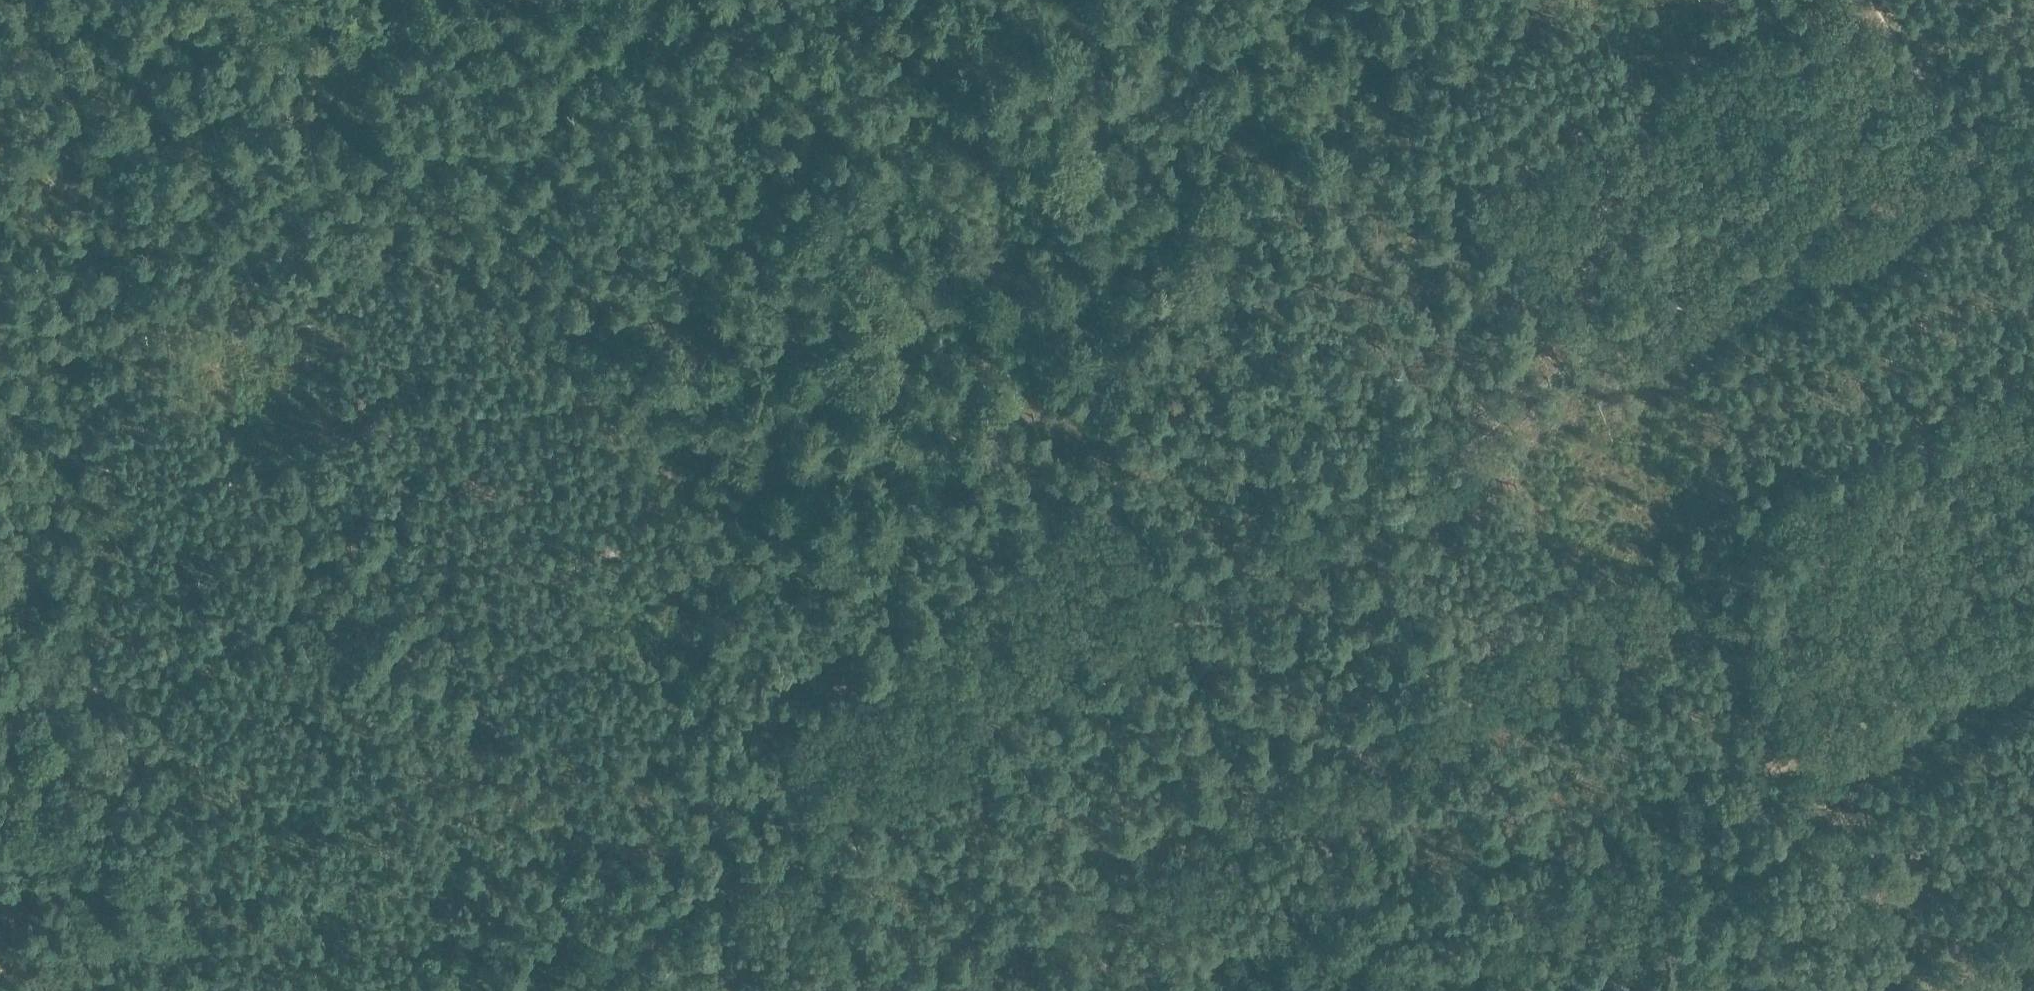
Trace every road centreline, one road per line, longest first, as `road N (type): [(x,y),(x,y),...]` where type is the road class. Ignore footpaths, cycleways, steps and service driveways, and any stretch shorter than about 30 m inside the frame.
road 1 (track): [(841,797),(1958,142)]
road 2 (track): [(310,72),(725,426)]
road 3 (track): [(725,426),(739,437),(794,710),(841,797)]

